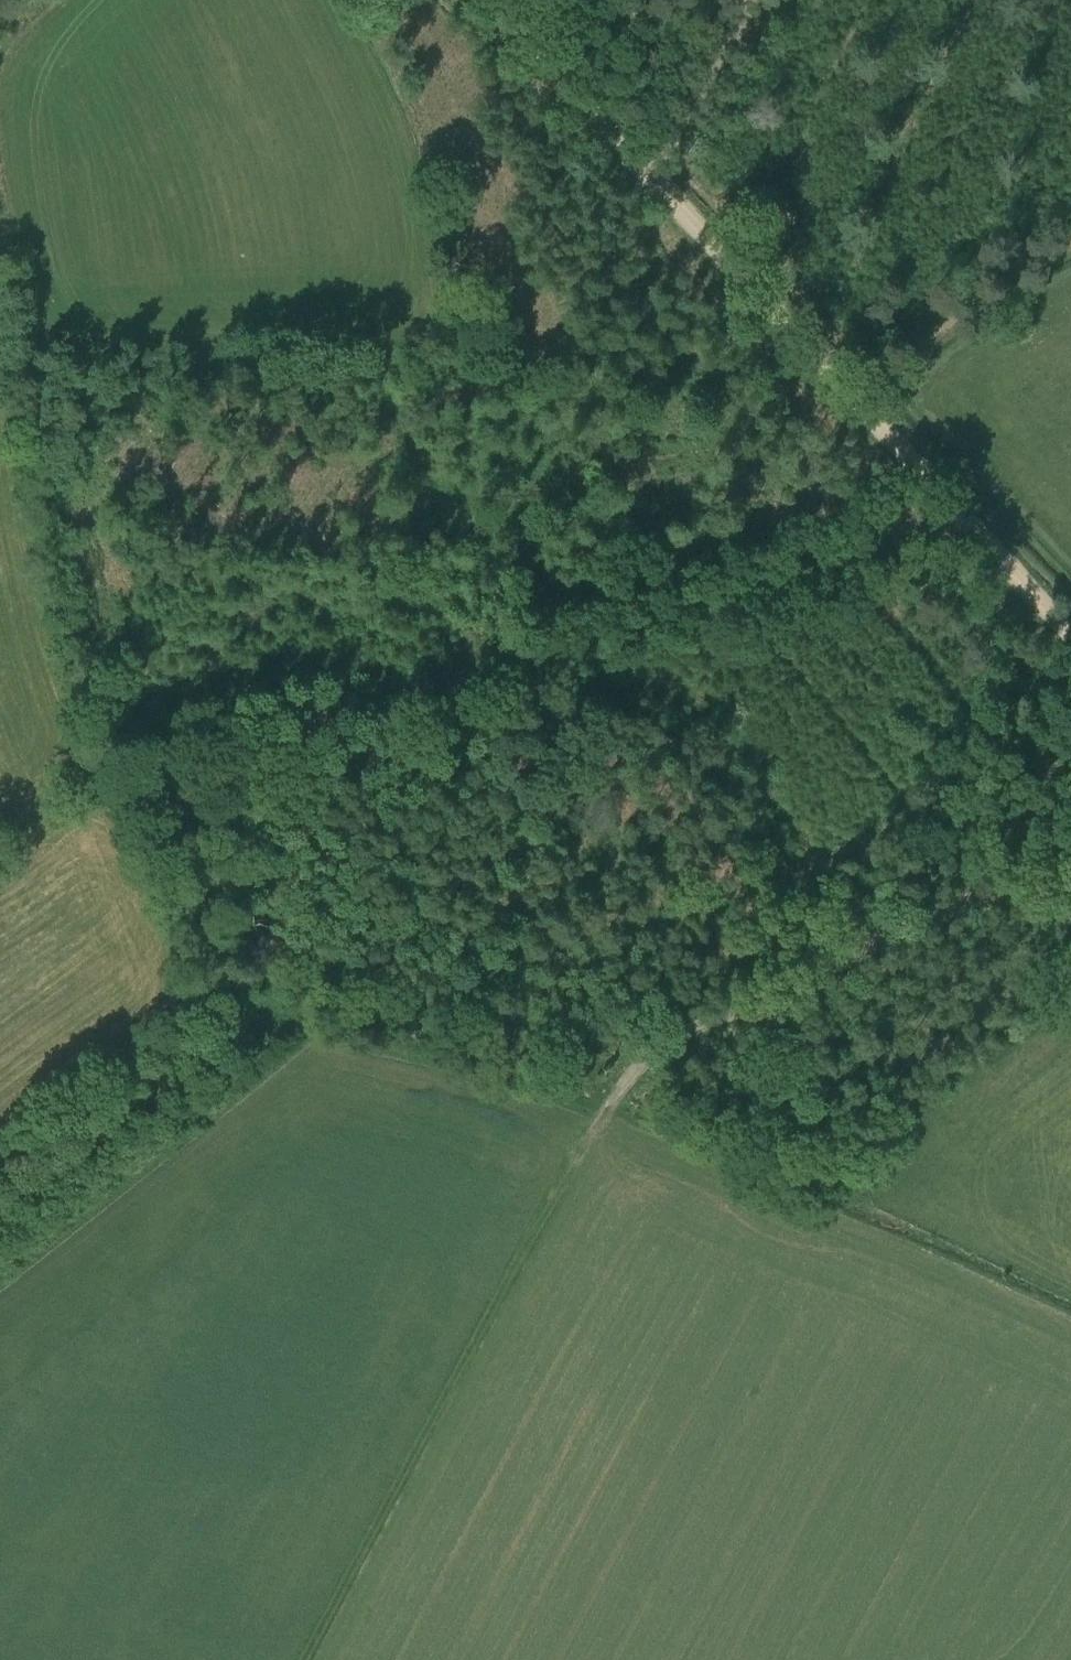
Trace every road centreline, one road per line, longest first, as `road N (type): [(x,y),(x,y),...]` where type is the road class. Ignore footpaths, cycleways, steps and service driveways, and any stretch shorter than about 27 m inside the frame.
road 1 (track): [(1070,642),(646,186)]
road 2 (track): [(646,186),(473,0)]
road 3 (track): [(752,0),(646,186)]

